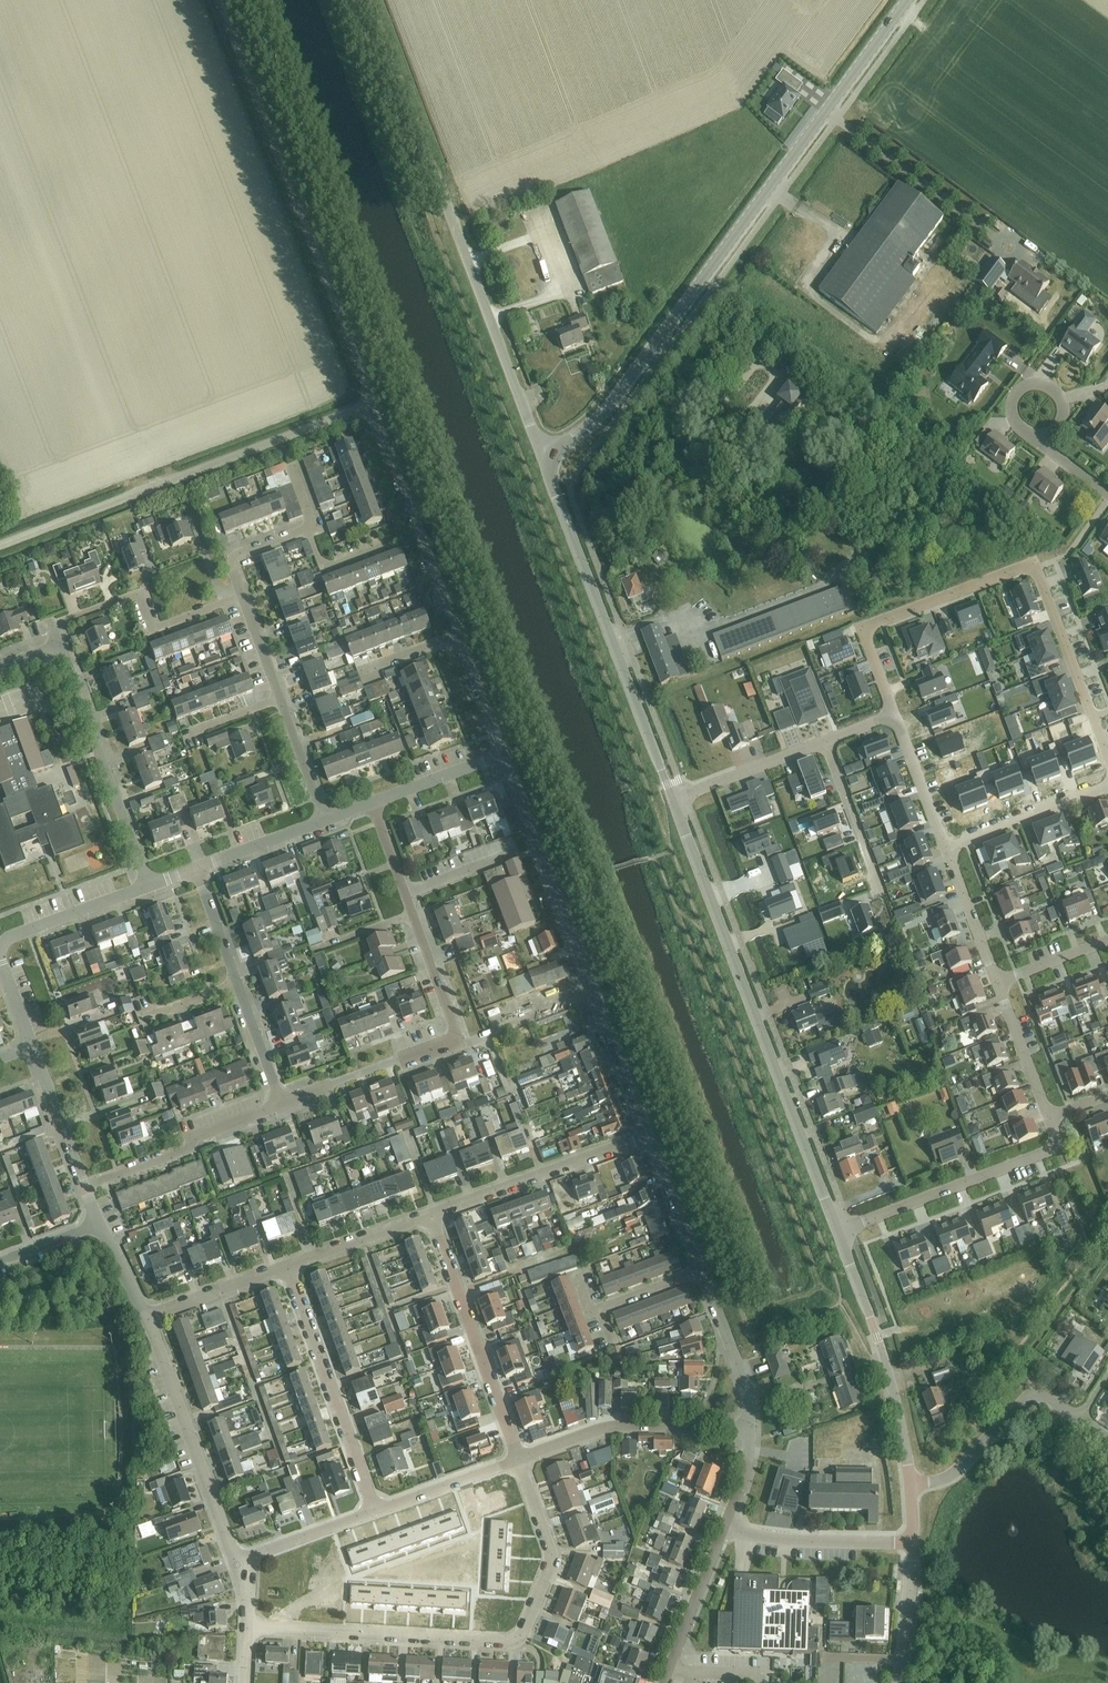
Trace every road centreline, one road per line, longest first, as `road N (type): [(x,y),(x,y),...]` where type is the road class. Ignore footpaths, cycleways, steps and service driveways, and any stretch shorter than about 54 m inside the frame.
road 1 (secondary): [(544,461),(608,406),(910,0)]
road 2 (secondary): [(837,1229),(674,798)]
road 3 (residential): [(895,714),(869,647),(872,630),(1024,570),(1041,581),(1107,756)]
road 4 (unclassified): [(370,405),(222,0)]
road 5 (unclassified): [(519,395),(370,0)]
road 6 (residential): [(648,1137),(503,754)]
road 7 (unclassified): [(0,544),(370,405)]
road 8 (secondary): [(674,798),(544,461)]
road 9 (residential): [(283,1105),(459,1039),(413,914)]
road 10 (residential): [(518,1639),(252,1630)]
road 11 (secondary): [(910,1484),(892,1387),(837,1229)]
road 12 (residential): [(238,1562),(146,1316)]
road 13 (residential): [(837,1229),(1045,1152),(1056,1134),(1050,1117)]
road 14 (residential): [(374,1510),(289,1266)]
road 15 (residential): [(519,1459),(433,1216)]
road 16 (residential): [(148,885),(58,646)]
road 17 (residential): [(58,646),(52,627),(139,594),(152,628),(242,595)]
road 18 (residential): [(519,1459),(612,1427),(751,1428)]
road 19 (residential): [(433,1216),(648,1137)]
road 20 (residential): [(85,1187),(186,1151),(198,1137),(283,1105)]
road 21 (residential): [(910,1484),(955,1472),(1032,1397),(1080,1419)]
road 22 (residential): [(518,1639),(552,1557),(519,1459)]
road 23 (residential): [(914,1542),(796,1540),(724,1528)]
road 24 (residential): [(946,850),(1107,787)]
road 25 (residential): [(751,1428),(737,1362),(700,1272)]
road 26 (residential): [(0,950),(11,938),(148,885)]
road 27 (residential): [(826,742),(674,798)]
road 28 (residential): [(826,742),(880,893)]
road 29 (residential): [(374,1510),(519,1459)]
road 30 (residential): [(669,1671),(724,1528)]
road 31 (residential): [(289,1266),(433,1216)]
road 32 (residential): [(146,1316),(289,1266)]
road 33 (residential): [(85,1187),(33,1046)]
road 34 (residential): [(238,1562),(374,1510)]
road 35 (residential): [(946,850),(895,714)]
road 36 (residential): [(700,1272),(648,1137)]
road 37 (residential): [(1050,1117),(998,983)]
road 38 (residential): [(1044,437),(1065,415),(1063,400),(1038,383),(1012,404),(1027,435)]
road 39 (residential): [(998,983),(946,850)]
road 40 (residential): [(418,532),(322,565),(309,528)]
road 41 (secondary): [(904,1682),(914,1542)]
road 42 (residential): [(373,803),(503,754)]
road 43 (residential): [(197,869),(324,820)]
road 44 (residential): [(324,820),(280,698)]
road 45 (residential): [(503,754),(457,634)]
road 46 (residential): [(283,1105),(240,987)]
road 47 (residential): [(240,987),(197,869)]

